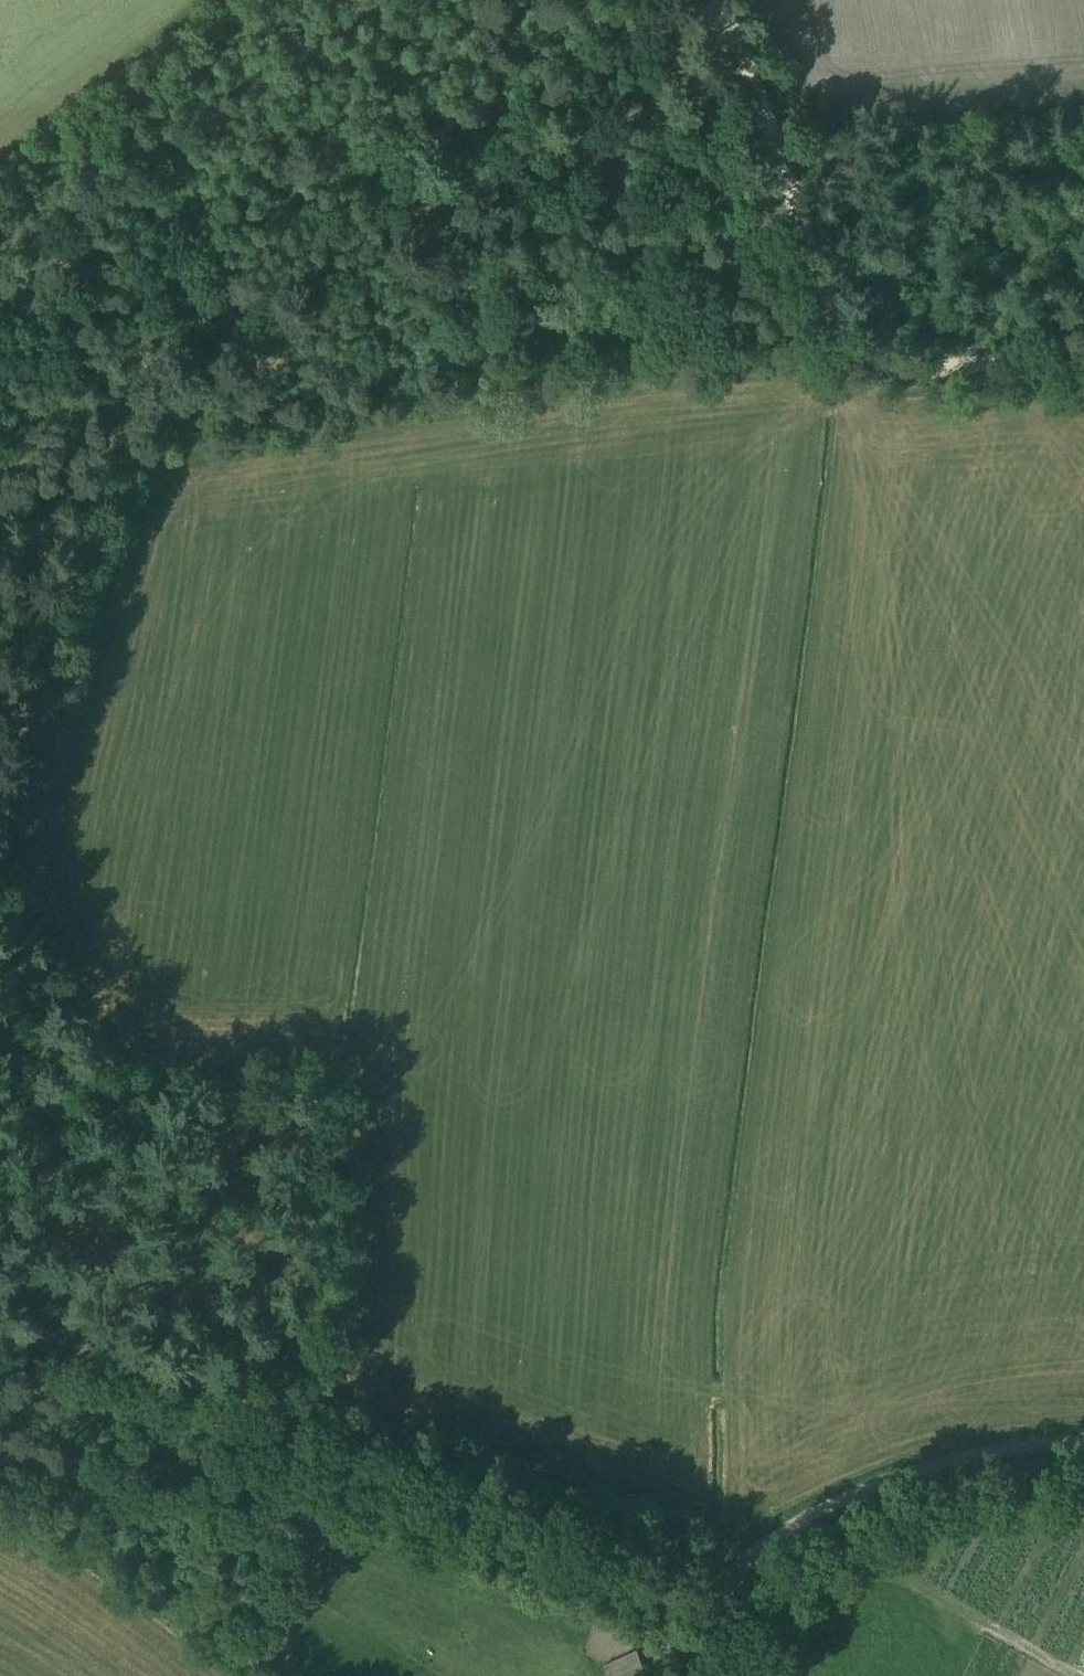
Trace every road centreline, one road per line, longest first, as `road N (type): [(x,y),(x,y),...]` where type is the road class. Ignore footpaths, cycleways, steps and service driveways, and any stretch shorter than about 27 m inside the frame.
road 1 (track): [(649,1541),(293,1408),(0,1327)]
road 2 (track): [(1083,365),(917,367),(863,349),(810,251),(713,0)]
road 3 (unclassified): [(1083,1440),(959,1456),(875,1486),(773,1537),(733,1577)]

